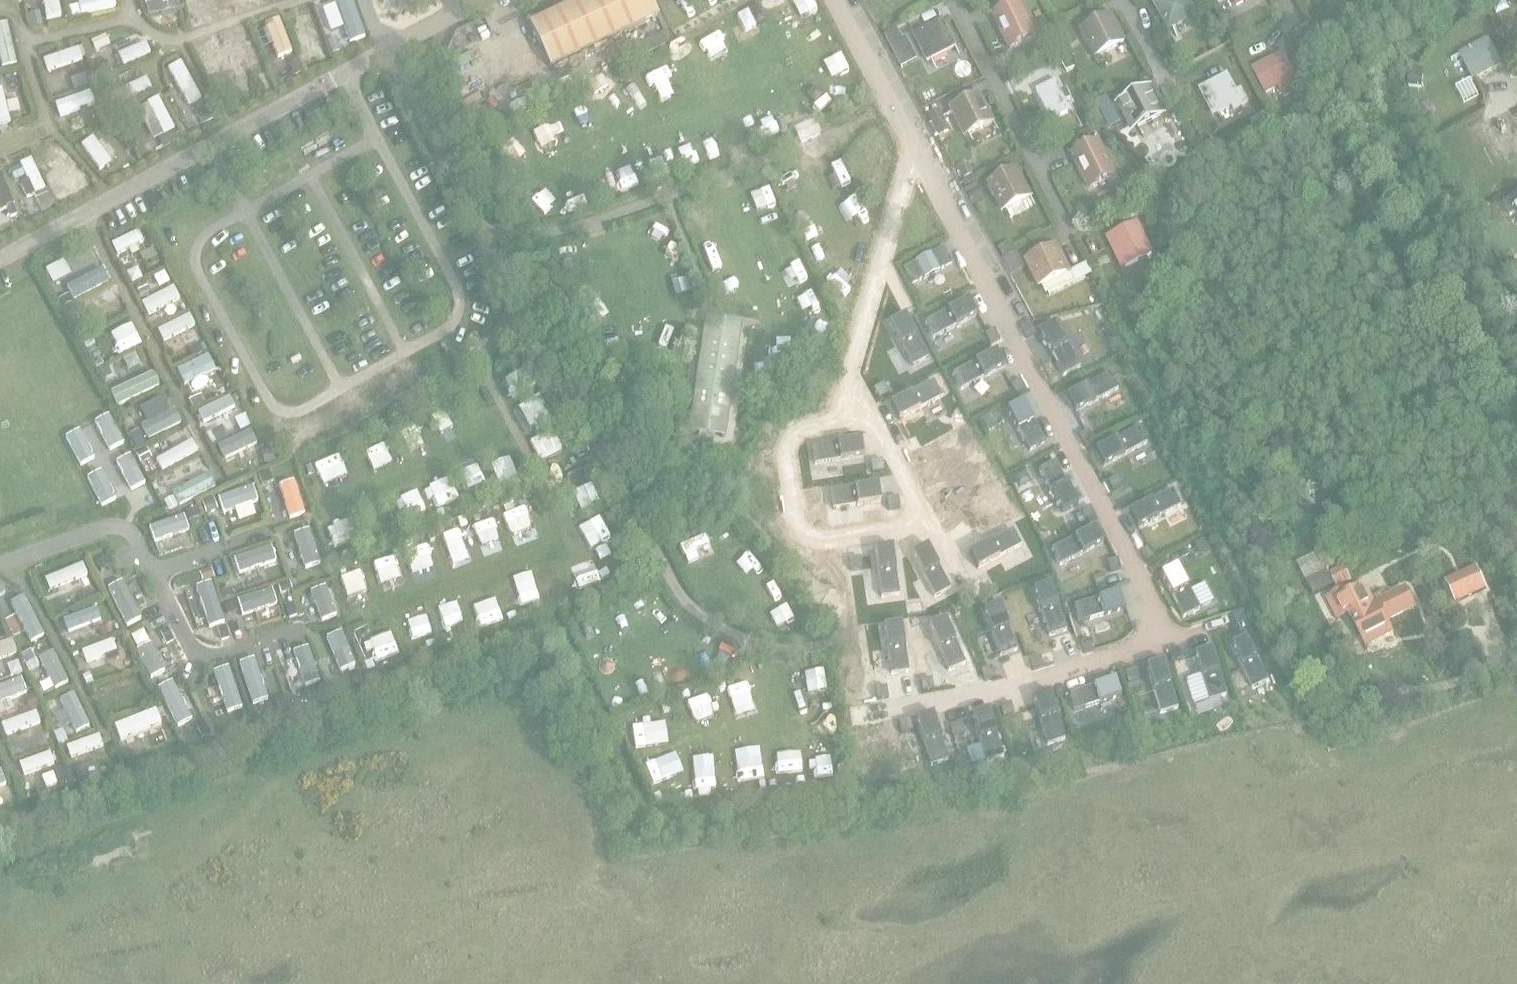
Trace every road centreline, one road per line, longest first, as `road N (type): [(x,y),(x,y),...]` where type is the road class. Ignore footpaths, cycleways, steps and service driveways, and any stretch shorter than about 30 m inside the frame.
road 1 (residential): [(341,388),(299,411),(265,398),(194,264),(207,230),(243,210)]
road 2 (residential): [(375,136),(457,290),(447,329),(405,353)]
road 3 (residential): [(309,173),(405,353)]
road 4 (residential): [(243,210),(341,388)]

